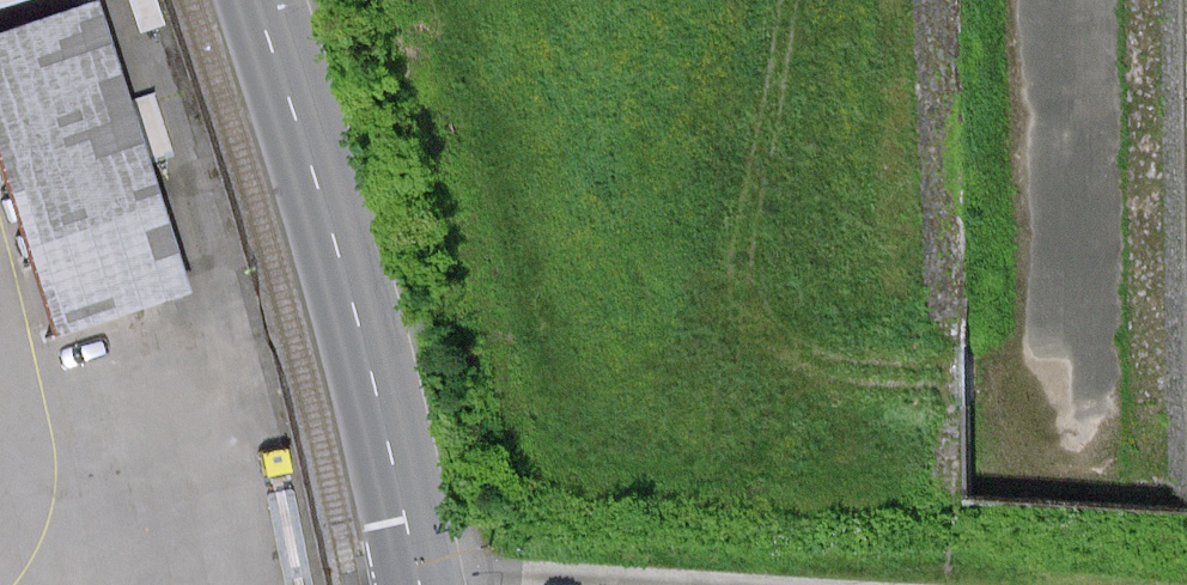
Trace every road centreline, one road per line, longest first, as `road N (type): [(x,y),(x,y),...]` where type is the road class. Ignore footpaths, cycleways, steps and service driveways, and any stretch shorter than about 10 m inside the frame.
road 1 (track): [(783,0),(712,367),(958,381)]
road 2 (tertiary): [(255,0),(344,274),(419,584)]
road 3 (track): [(416,569),(699,584)]

